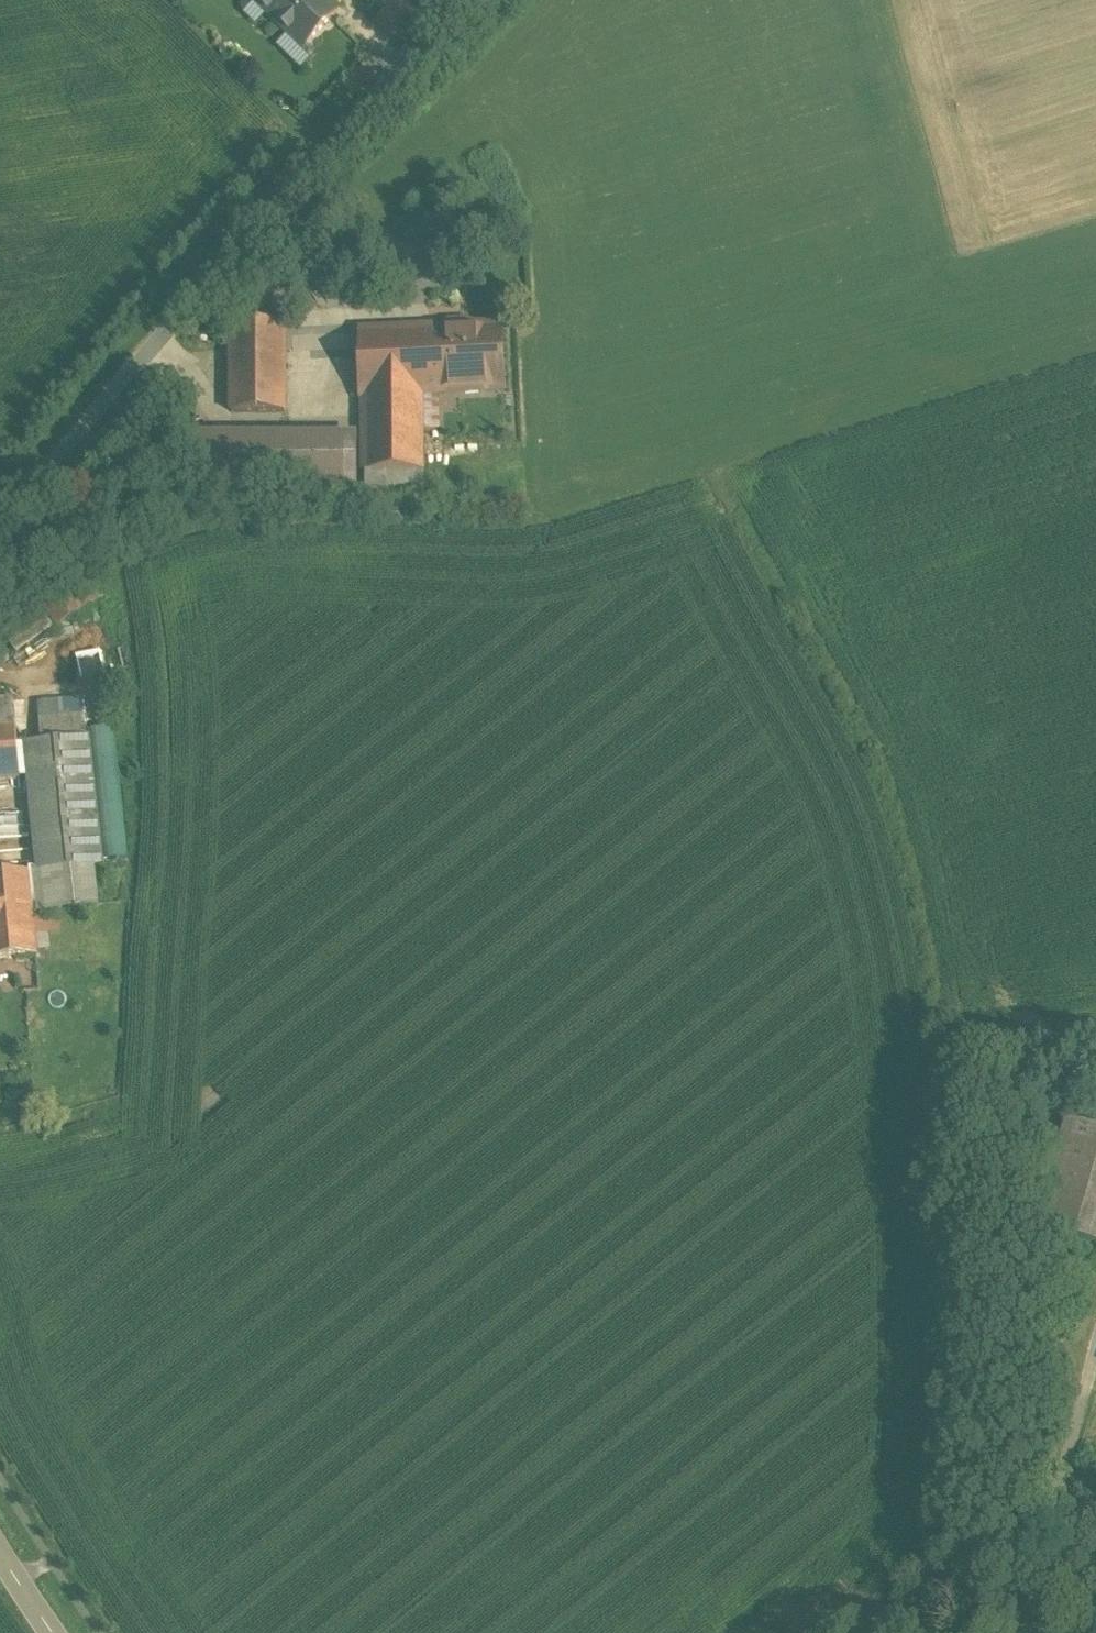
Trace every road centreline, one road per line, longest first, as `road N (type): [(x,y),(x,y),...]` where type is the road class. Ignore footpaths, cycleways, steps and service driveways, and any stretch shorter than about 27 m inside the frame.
road 1 (unclassified): [(0,500),(68,450),(473,0)]

